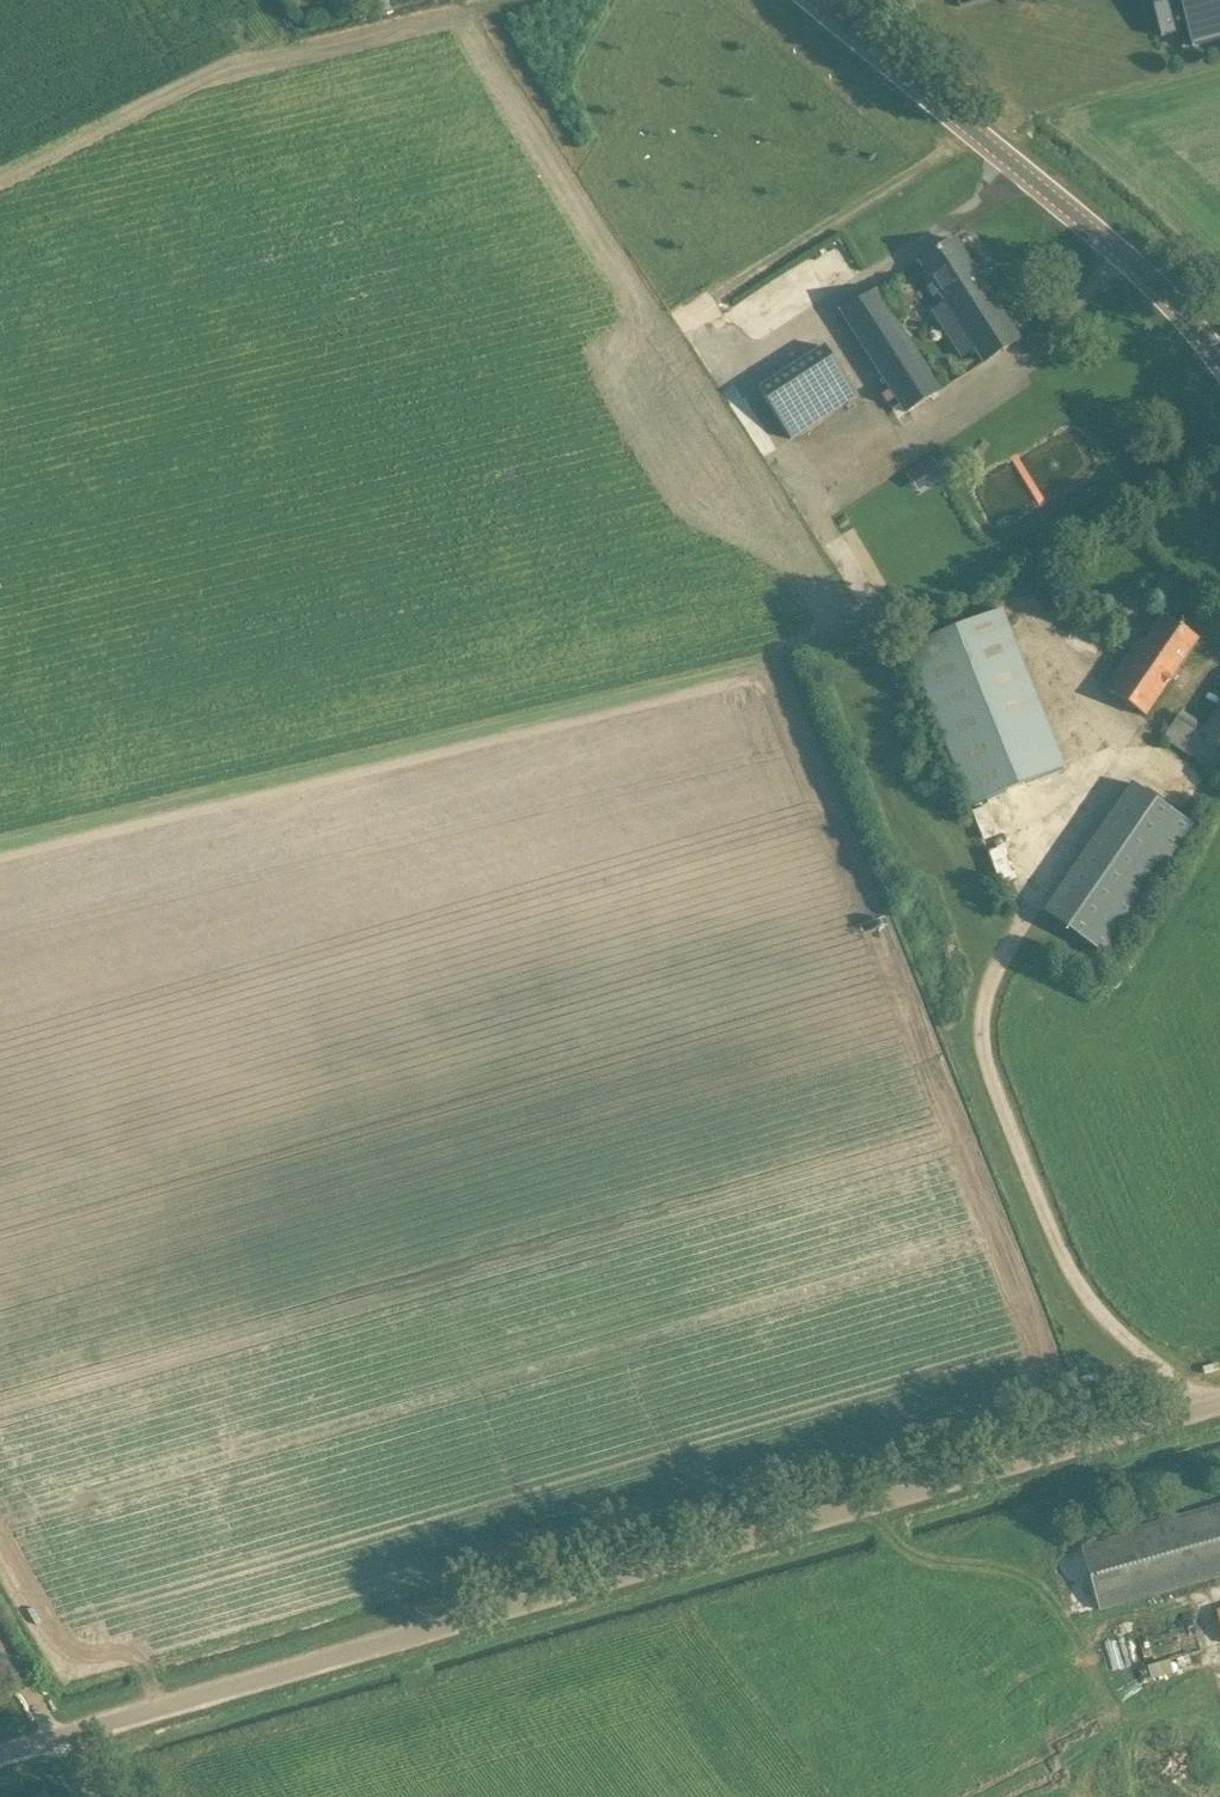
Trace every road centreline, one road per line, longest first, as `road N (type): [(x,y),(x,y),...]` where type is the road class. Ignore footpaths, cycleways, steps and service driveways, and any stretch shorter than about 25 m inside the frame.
road 1 (unclassified): [(37,1742),(1219,1403)]
road 2 (track): [(0,826),(848,631),(868,602),(809,489)]
road 3 (unclassified): [(1219,355),(1151,278),(821,0)]
road 4 (track): [(978,132),(712,298),(699,313),(733,370)]

